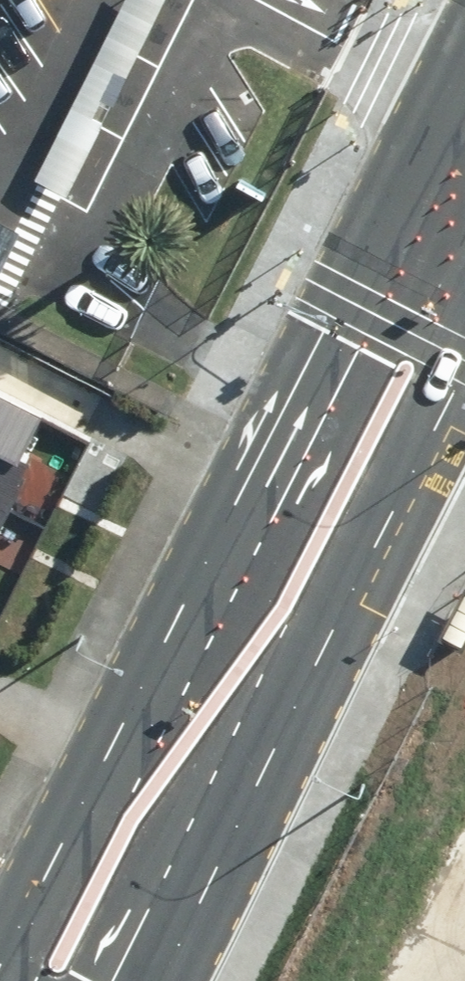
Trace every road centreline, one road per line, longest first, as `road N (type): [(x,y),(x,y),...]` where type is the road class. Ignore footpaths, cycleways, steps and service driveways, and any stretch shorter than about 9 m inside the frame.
road 1 (secondary): [(0,962),(112,752),(250,525),(455,139)]
road 2 (secondary): [(464,368),(317,665),(135,980)]

